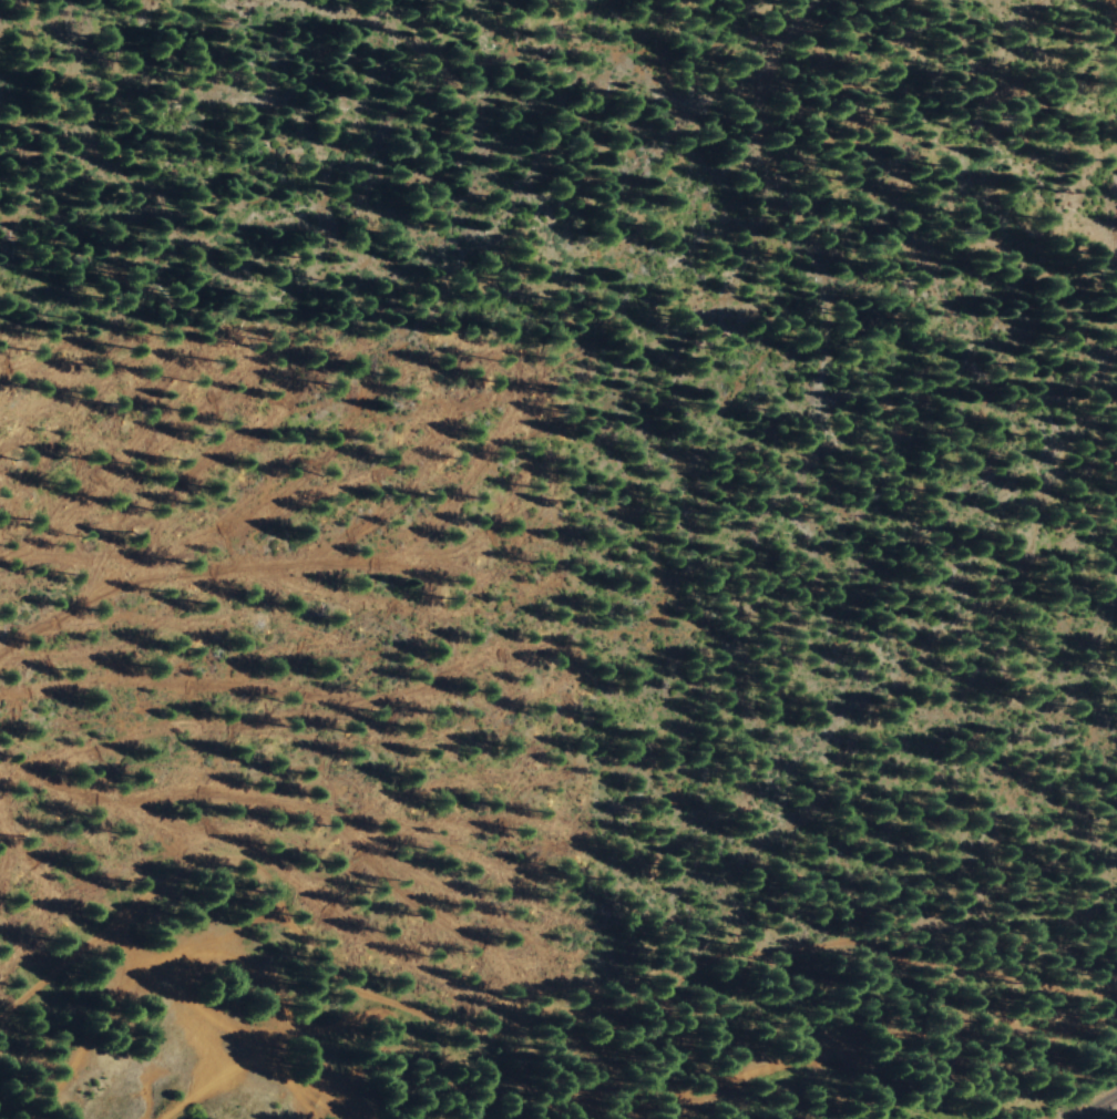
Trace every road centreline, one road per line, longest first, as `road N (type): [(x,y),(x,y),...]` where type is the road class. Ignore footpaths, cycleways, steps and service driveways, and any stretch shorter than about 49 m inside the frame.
road 1 (track): [(0,1017),(162,876),(222,849),(246,860),(340,972),(486,1031),(550,1008),(650,994),(731,949),(854,935),(903,959),(1002,972),(1065,1027),(1116,1002)]

